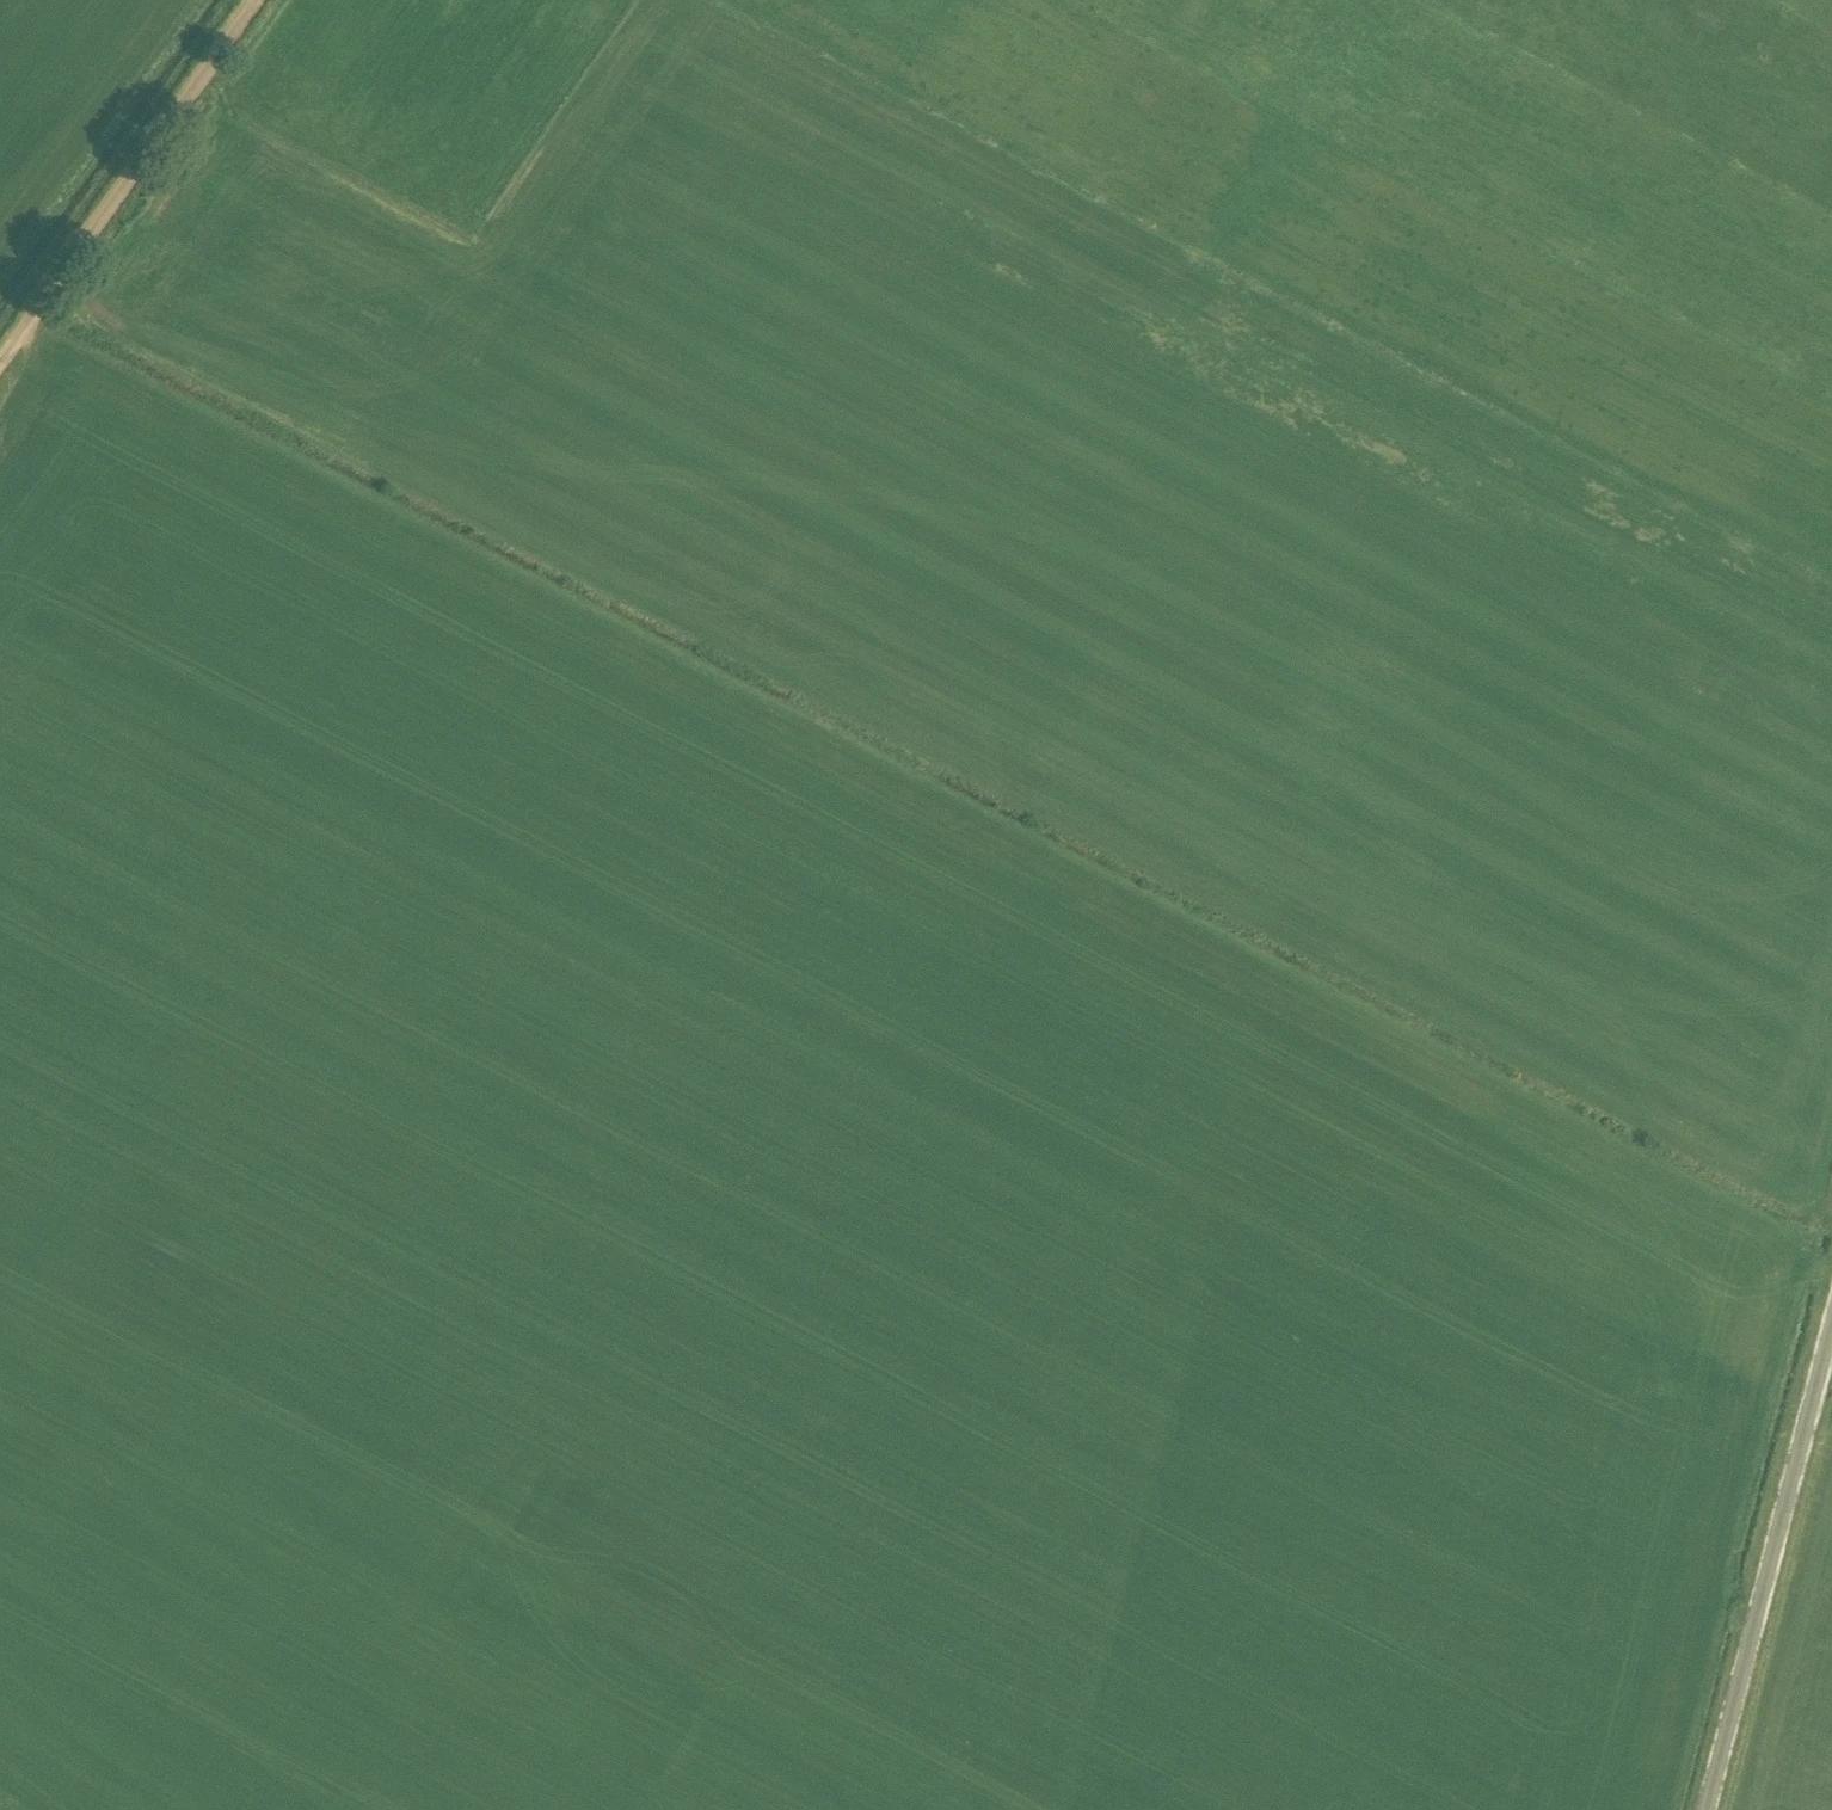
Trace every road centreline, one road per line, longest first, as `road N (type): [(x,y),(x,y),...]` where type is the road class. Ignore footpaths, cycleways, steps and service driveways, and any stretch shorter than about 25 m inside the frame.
road 1 (unclassified): [(1705,1809),(1831,1325)]
road 2 (track): [(0,369),(265,0)]

